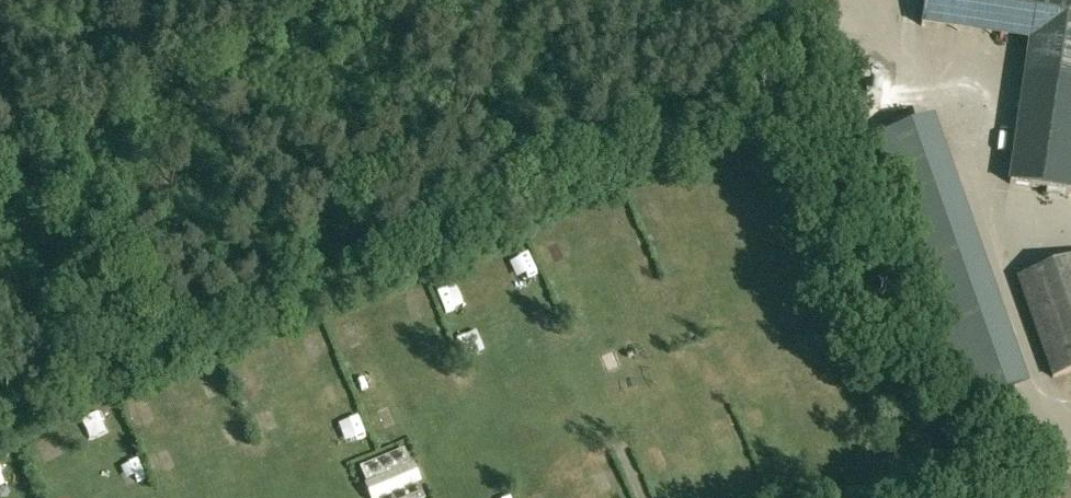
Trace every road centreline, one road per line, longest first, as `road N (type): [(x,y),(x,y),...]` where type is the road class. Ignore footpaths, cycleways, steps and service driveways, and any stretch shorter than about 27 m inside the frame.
road 1 (track): [(0,186),(55,160),(132,156),(202,79),(345,0)]

